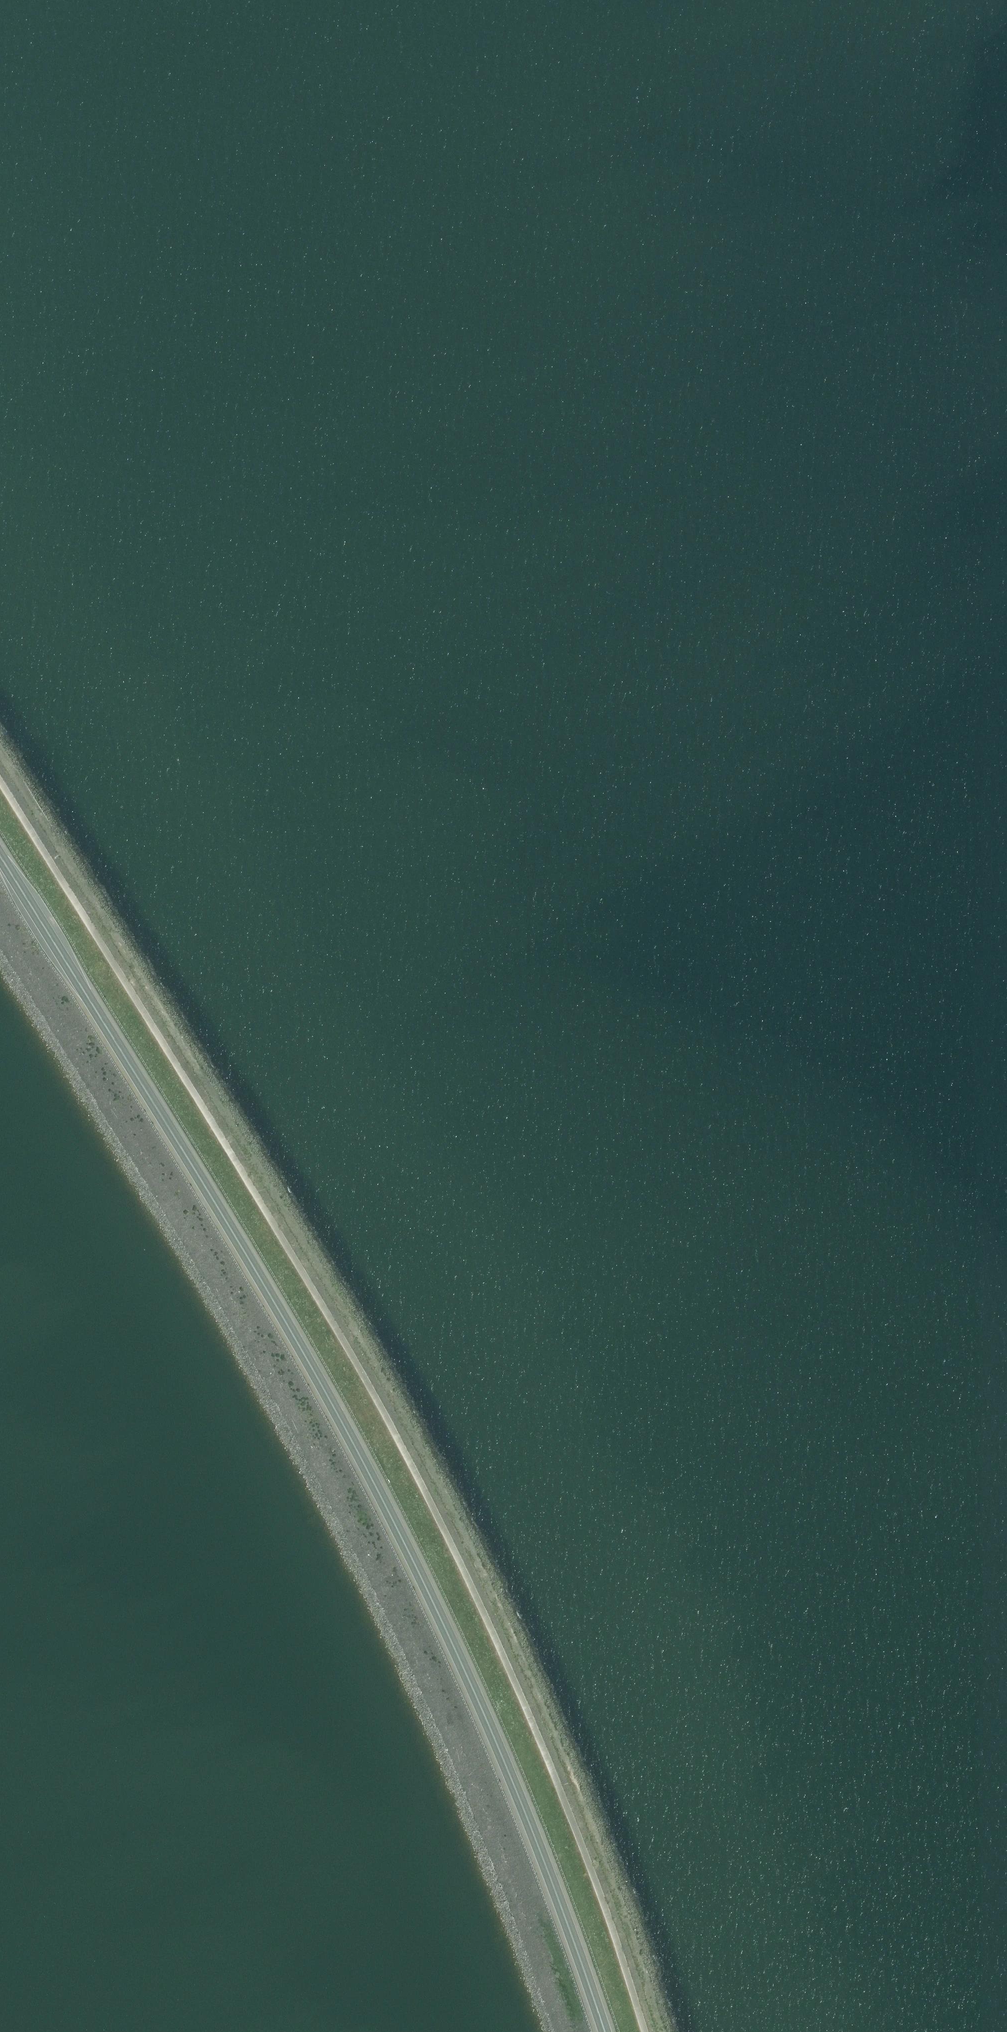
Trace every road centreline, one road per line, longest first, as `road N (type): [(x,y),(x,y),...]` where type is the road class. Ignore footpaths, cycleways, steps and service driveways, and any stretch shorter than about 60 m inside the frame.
road 1 (trunk): [(605,2031),(497,1745),(377,1491),(305,1354),(0,856)]

